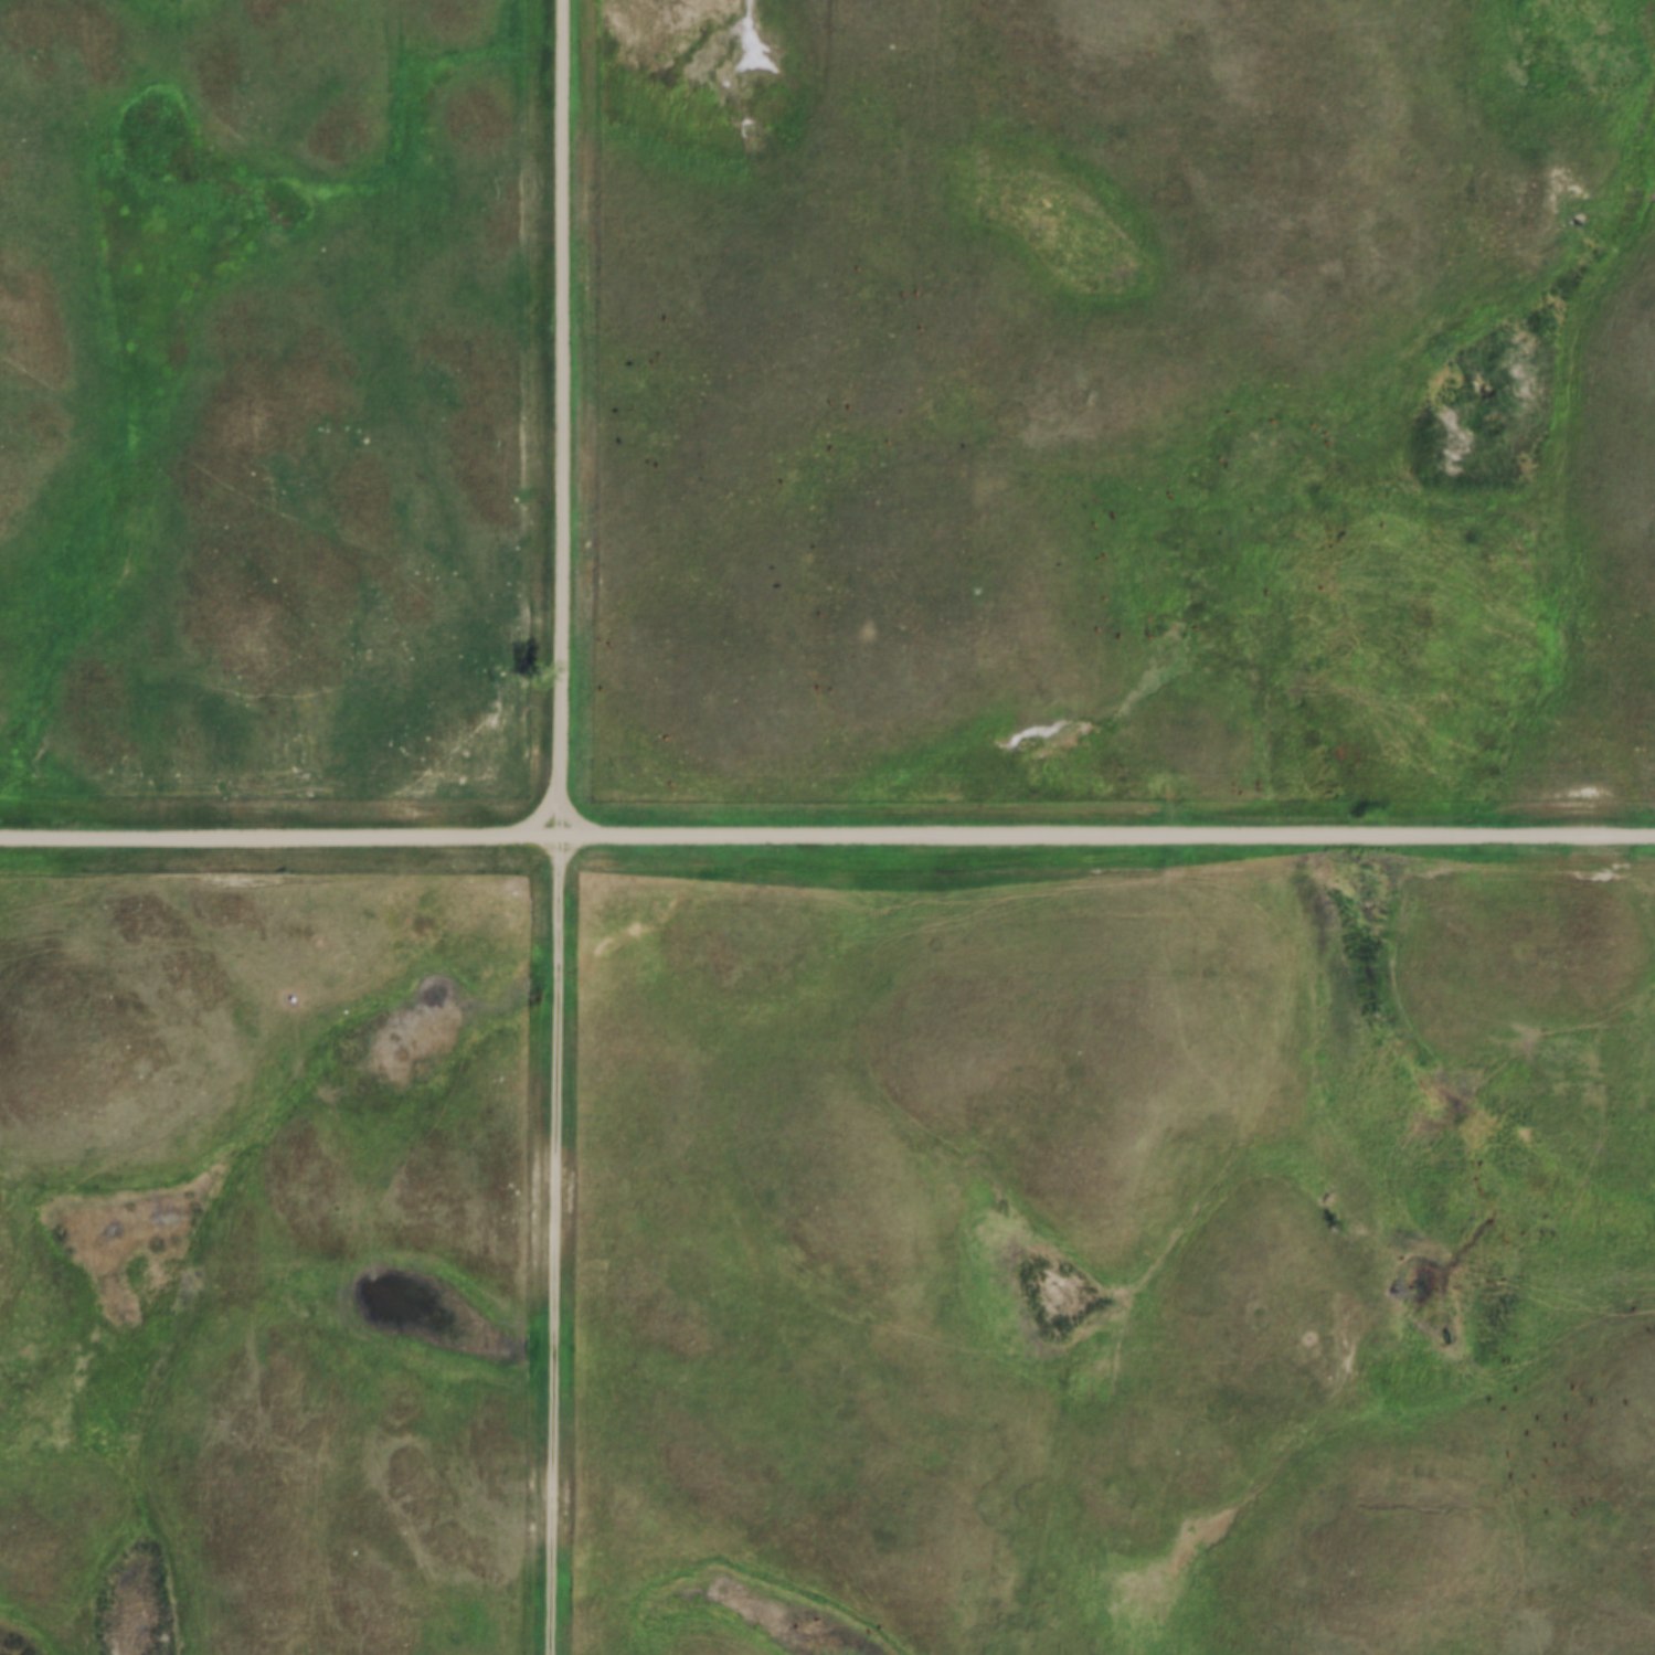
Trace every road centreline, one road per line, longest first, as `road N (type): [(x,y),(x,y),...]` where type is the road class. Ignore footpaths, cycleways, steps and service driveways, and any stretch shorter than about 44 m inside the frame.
road 1 (residential): [(1654,838),(0,843)]
road 2 (residential): [(555,841),(557,0)]
road 3 (track): [(546,1654),(555,841)]

